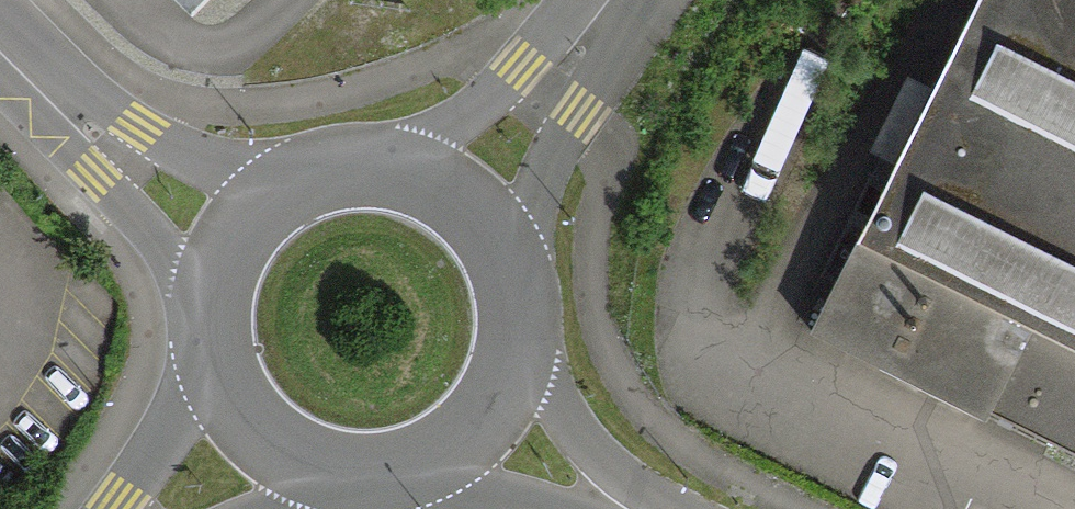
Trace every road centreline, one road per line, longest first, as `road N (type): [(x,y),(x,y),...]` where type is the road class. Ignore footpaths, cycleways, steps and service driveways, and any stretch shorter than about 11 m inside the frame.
road 1 (unclassified): [(0,44),(114,149),(236,244)]
road 2 (unclassified): [(457,211),(612,0)]
road 3 (secondary): [(251,427),(292,459),(342,474),(394,472),(442,452),(480,417)]
road 4 (secondary): [(457,211),(414,186),(365,177),(315,184),(271,208),(236,244)]
road 5 (secondary): [(480,417),(502,377),(511,333),(506,287),(488,246),(457,211)]
road 6 (secondary): [(236,244),(220,277),(214,351),(251,427)]
road 7 (secondary): [(480,417),(642,508)]

